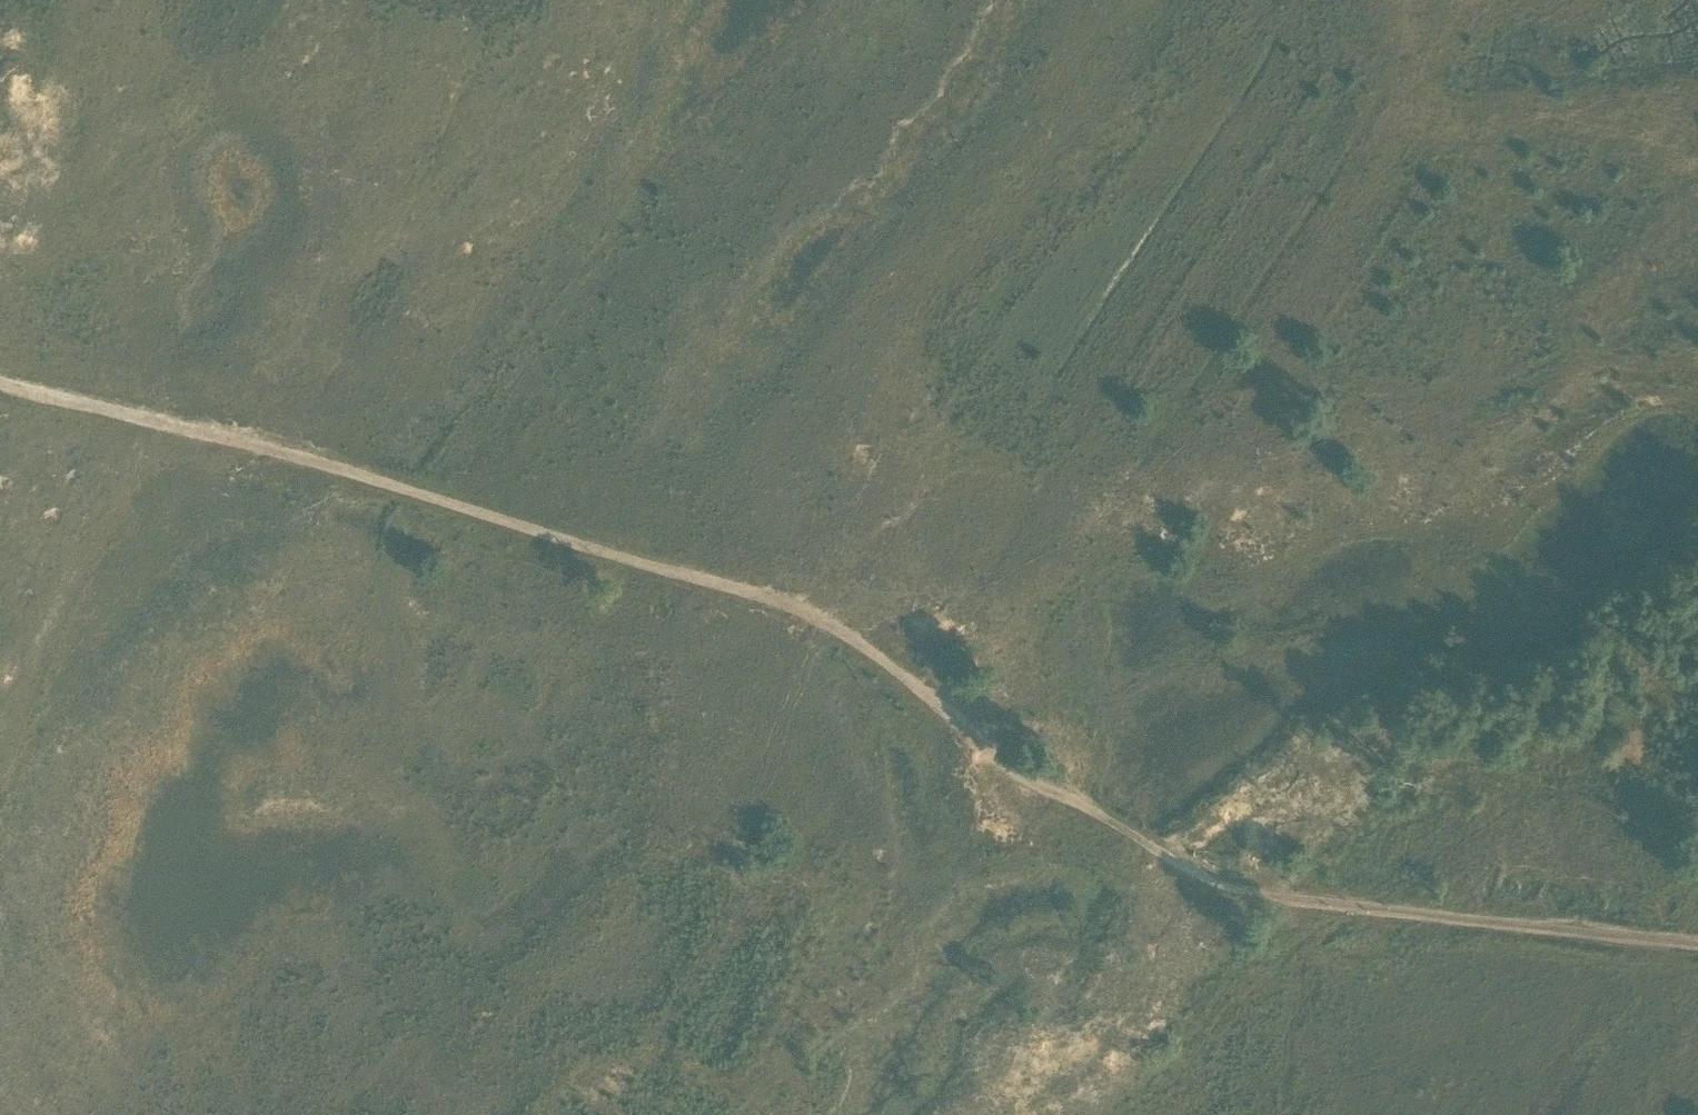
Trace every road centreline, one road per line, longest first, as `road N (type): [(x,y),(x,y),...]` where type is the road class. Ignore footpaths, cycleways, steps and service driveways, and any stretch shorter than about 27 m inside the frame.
road 1 (track): [(1697,943),(1291,901),(1199,873),(1055,792),(812,611),(298,450),(0,385)]

